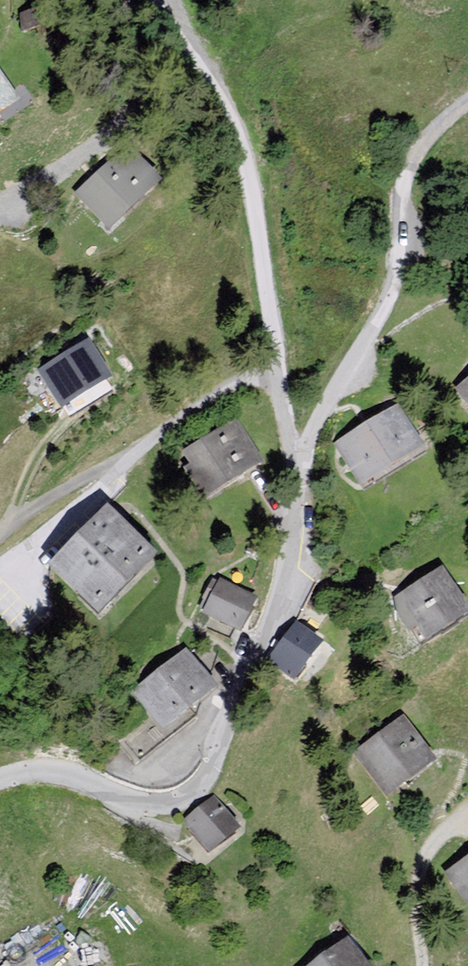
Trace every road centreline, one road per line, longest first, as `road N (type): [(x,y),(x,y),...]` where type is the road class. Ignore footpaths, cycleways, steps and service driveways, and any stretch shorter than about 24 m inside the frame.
road 1 (residential): [(0,780),(49,770),(149,802),(176,800),(199,785),(289,575),(297,483)]
road 2 (residential): [(297,483),(244,127),(230,89),(170,0)]
road 3 (unclassified): [(467,102),(414,156),(396,289),(297,483)]
road 4 (residential): [(153,0),(148,17),(166,82),(163,107),(0,209)]

